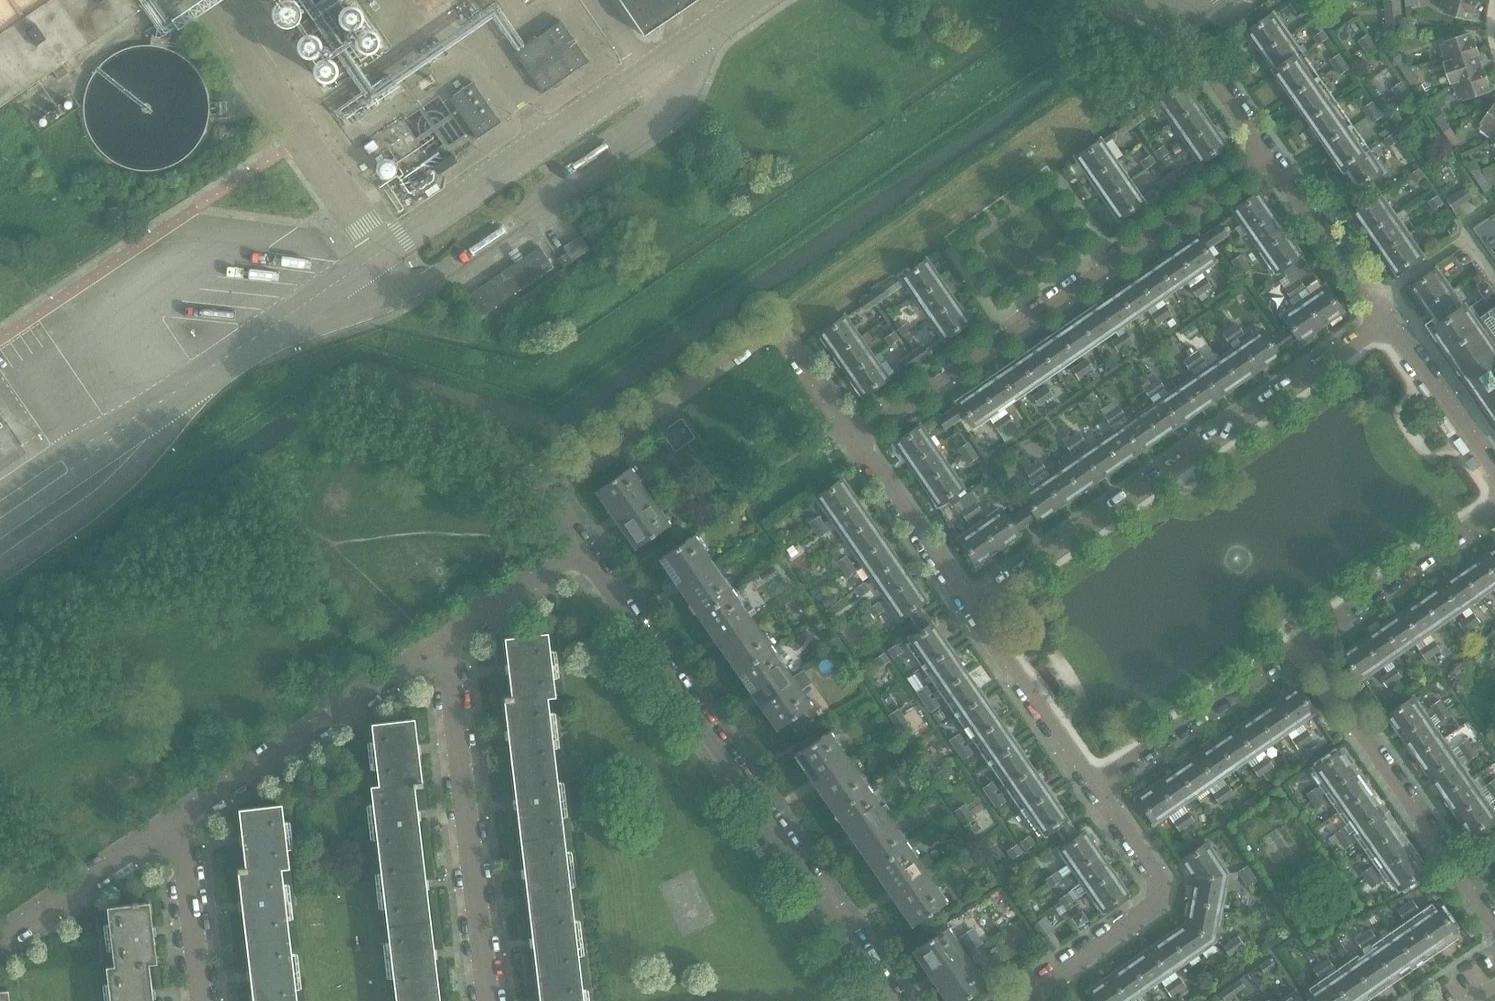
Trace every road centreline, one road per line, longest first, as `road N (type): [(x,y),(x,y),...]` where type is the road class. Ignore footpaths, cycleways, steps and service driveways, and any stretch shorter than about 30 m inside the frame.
road 1 (residential): [(896,1000),(587,548)]
road 2 (residential): [(850,434),(1273,148)]
road 3 (residential): [(963,600),(1384,318)]
road 4 (residential): [(491,1000),(448,641)]
road 5 (residential): [(587,548),(547,485),(780,330)]
road 6 (residential): [(1494,922),(1307,643)]
road 7 (residential): [(184,814),(448,641)]
road 8 (residential): [(1020,1000),(1152,910),(1161,892),(1093,783)]
road 9 (residential): [(1093,783),(1307,643)]
road 10 (residential): [(1307,643),(1494,512)]
road 11 (residential): [(1093,783),(963,600)]
road 12 (residential): [(0,936),(184,814)]
road 13 (residential): [(1384,318),(1273,148)]
road 14 (residential): [(963,600),(850,434)]
road 15 (residential): [(1494,475),(1384,318)]
road 16 (residential): [(204,1000),(184,814)]
road 17 (residential): [(448,641),(587,548)]
road 18 (residential): [(850,434),(780,330)]
road 19 (residential): [(1273,148),(1204,50)]

